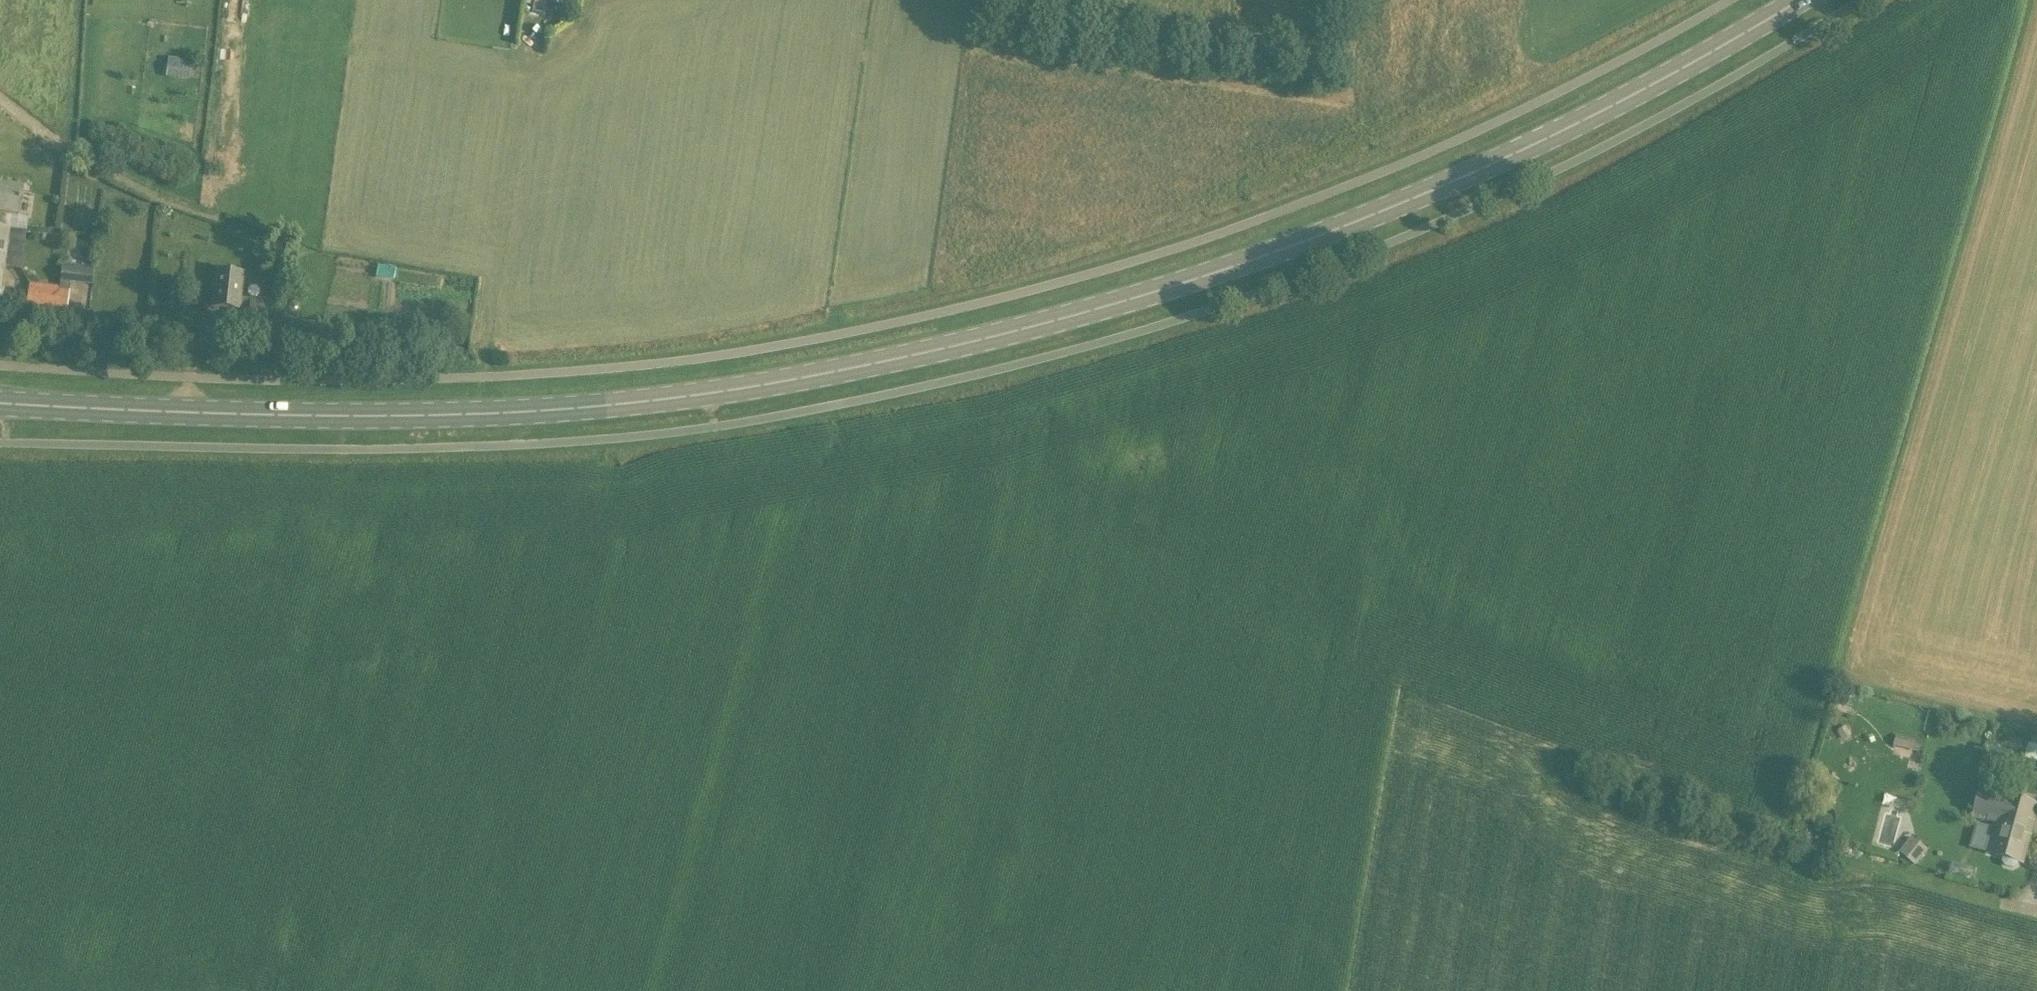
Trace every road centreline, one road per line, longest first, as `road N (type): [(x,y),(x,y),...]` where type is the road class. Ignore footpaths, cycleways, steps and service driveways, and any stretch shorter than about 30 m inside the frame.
road 1 (secondary): [(0,404),(450,414),(697,396),(877,366),(1307,246),(1530,151),(1802,0)]
road 2 (track): [(2004,904),(1847,862)]

